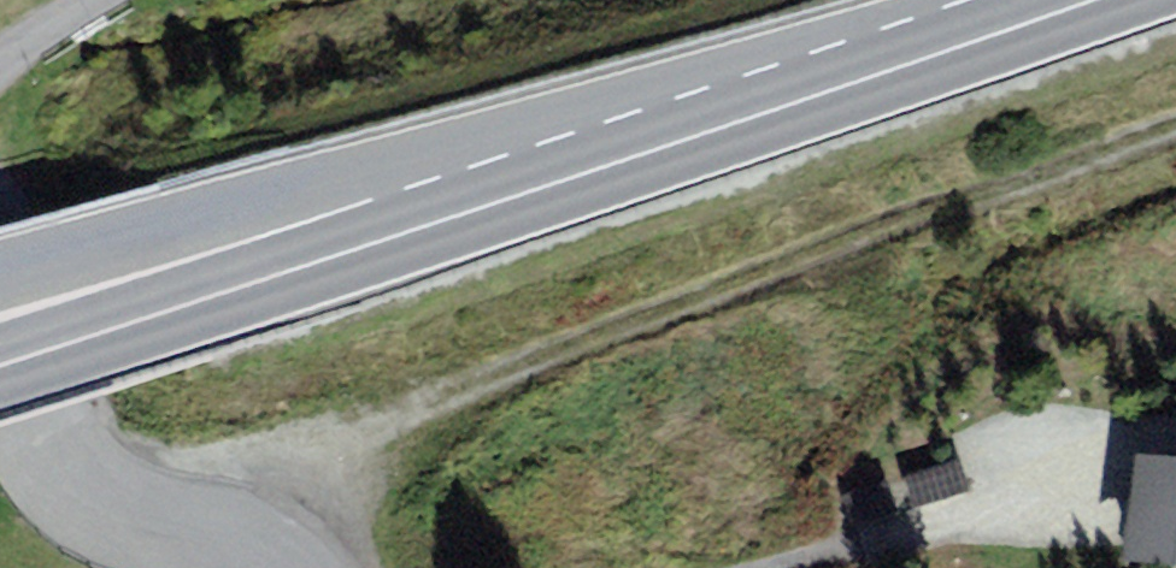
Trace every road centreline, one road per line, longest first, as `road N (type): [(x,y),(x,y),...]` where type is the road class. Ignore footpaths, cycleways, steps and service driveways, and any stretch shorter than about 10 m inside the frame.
road 1 (primary): [(1094,0),(0,365)]
road 2 (primary): [(1070,0),(0,275)]
road 3 (residential): [(287,567),(36,434),(0,364)]

